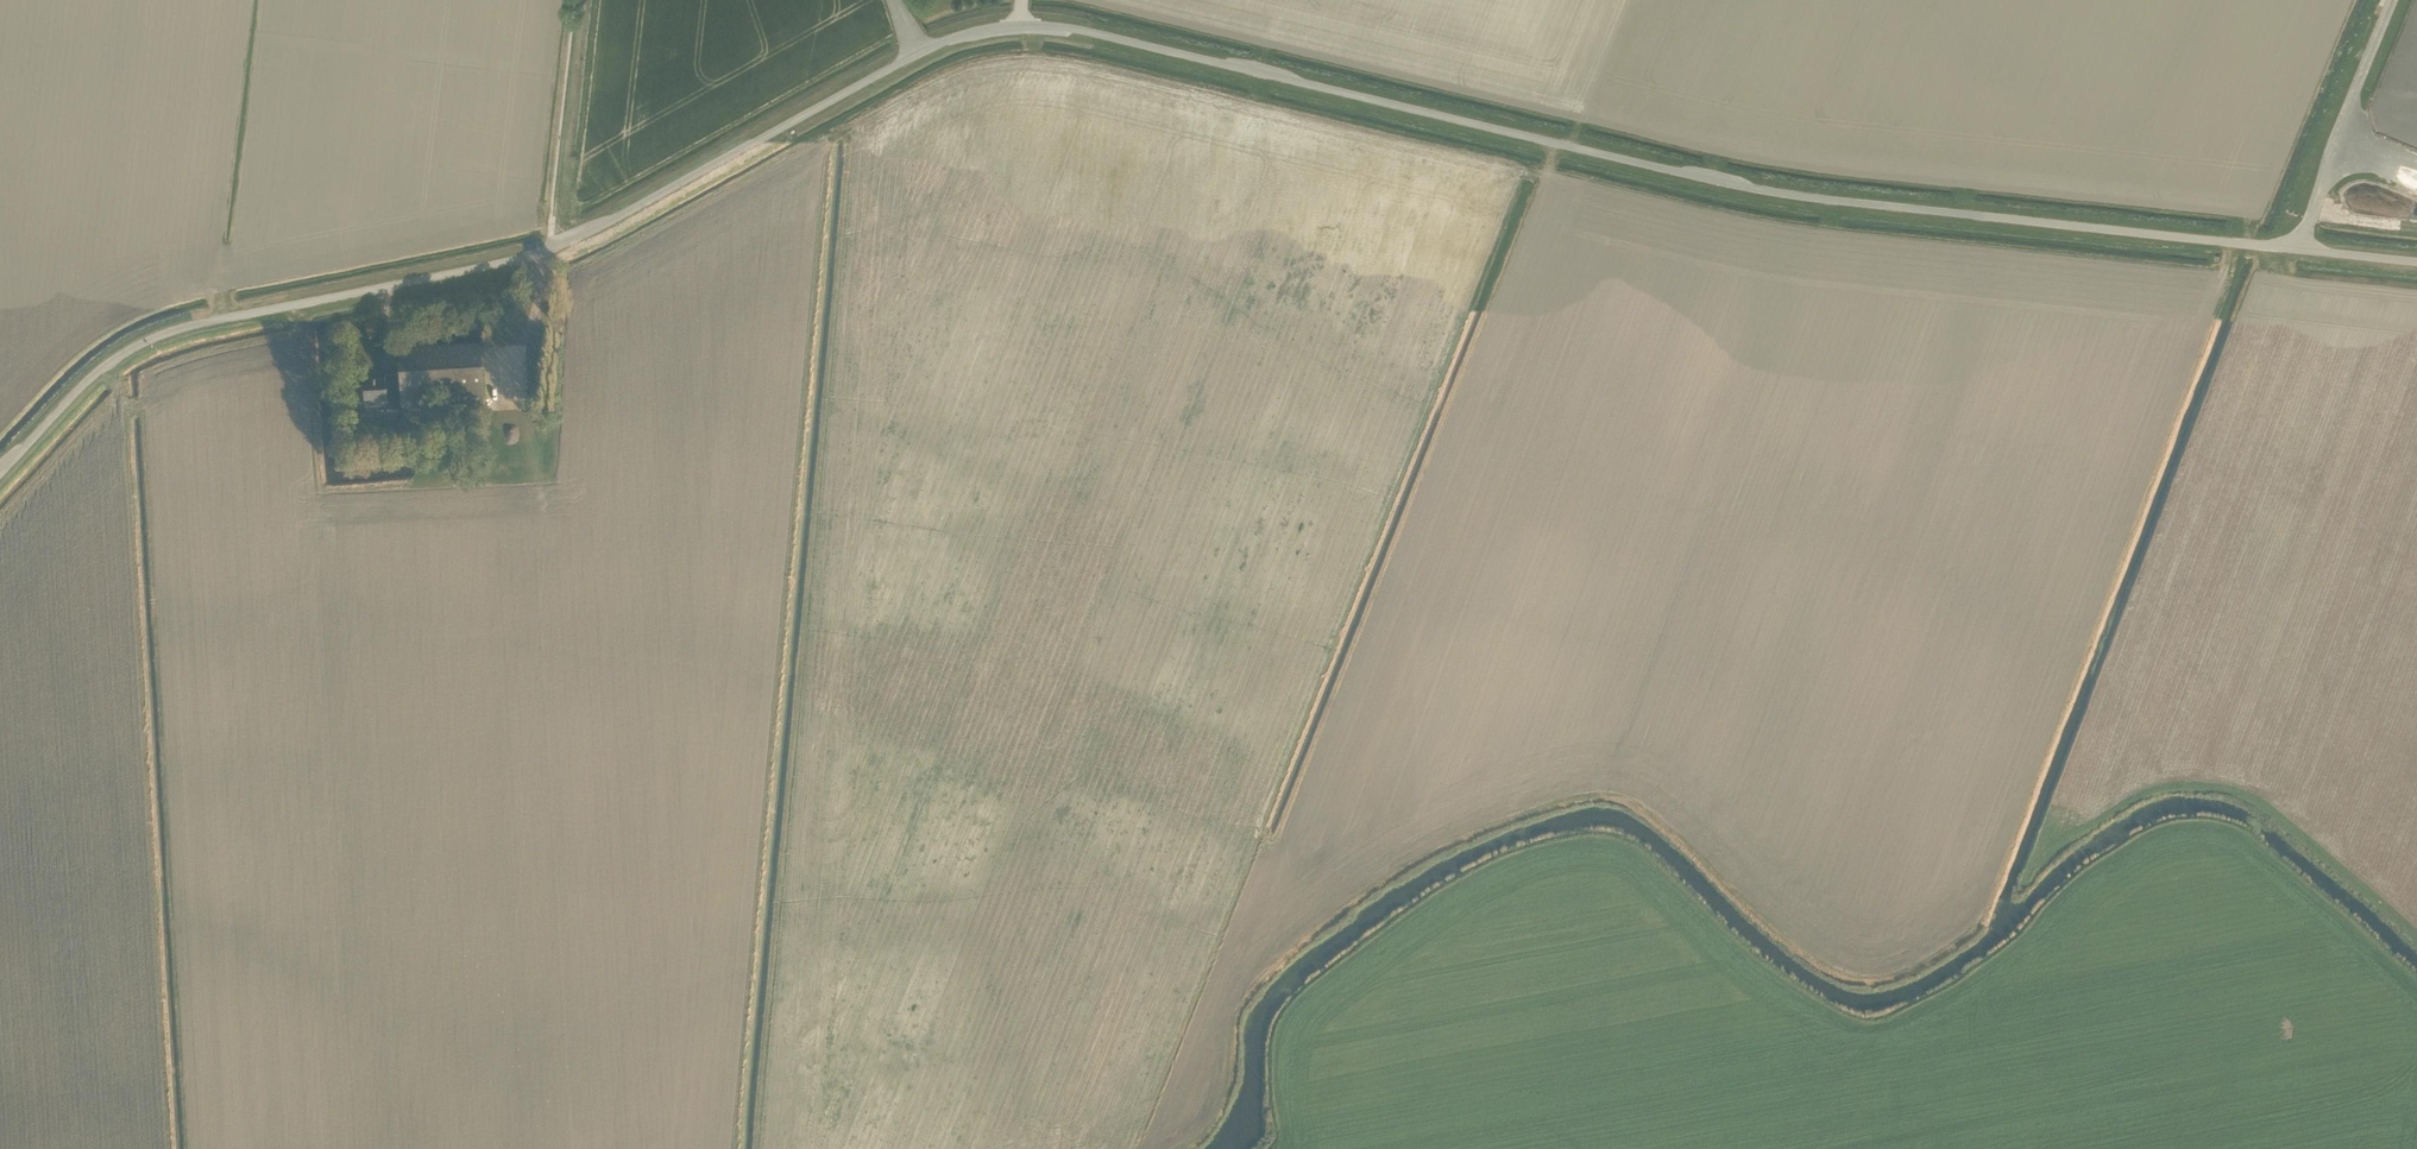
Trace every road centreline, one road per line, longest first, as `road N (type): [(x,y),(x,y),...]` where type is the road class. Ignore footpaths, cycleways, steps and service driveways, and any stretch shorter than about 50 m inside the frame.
road 1 (unclassified): [(0,475),(124,355),(175,332),(548,251),(920,51),(1002,25),(1075,29),(1751,186),(2416,262)]

